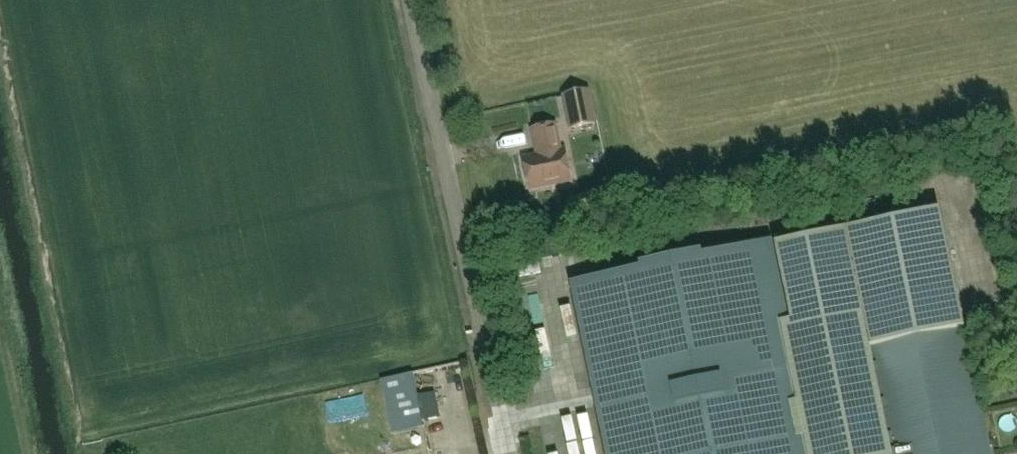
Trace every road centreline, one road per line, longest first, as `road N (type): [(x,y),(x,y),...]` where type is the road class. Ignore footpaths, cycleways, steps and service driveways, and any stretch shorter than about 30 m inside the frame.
road 1 (unclassified): [(510,453),(413,0)]

